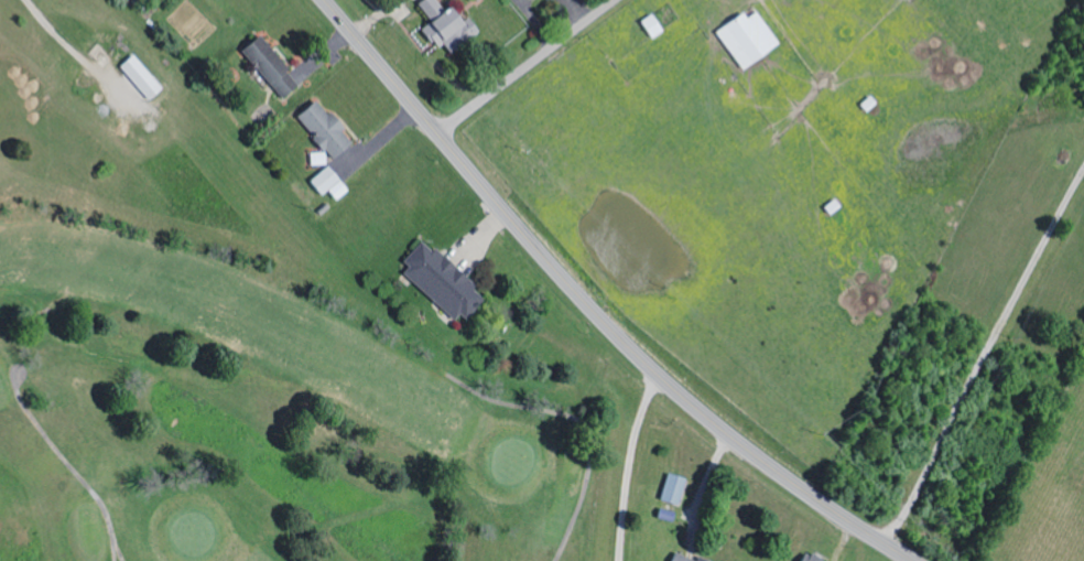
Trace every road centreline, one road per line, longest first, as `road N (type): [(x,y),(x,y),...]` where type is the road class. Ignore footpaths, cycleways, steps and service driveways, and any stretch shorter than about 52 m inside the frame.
road 1 (primary): [(324,0),(644,362),(741,445),(913,560)]
road 2 (residential): [(885,543),(1083,169)]
road 3 (residential): [(437,133),(617,0)]

